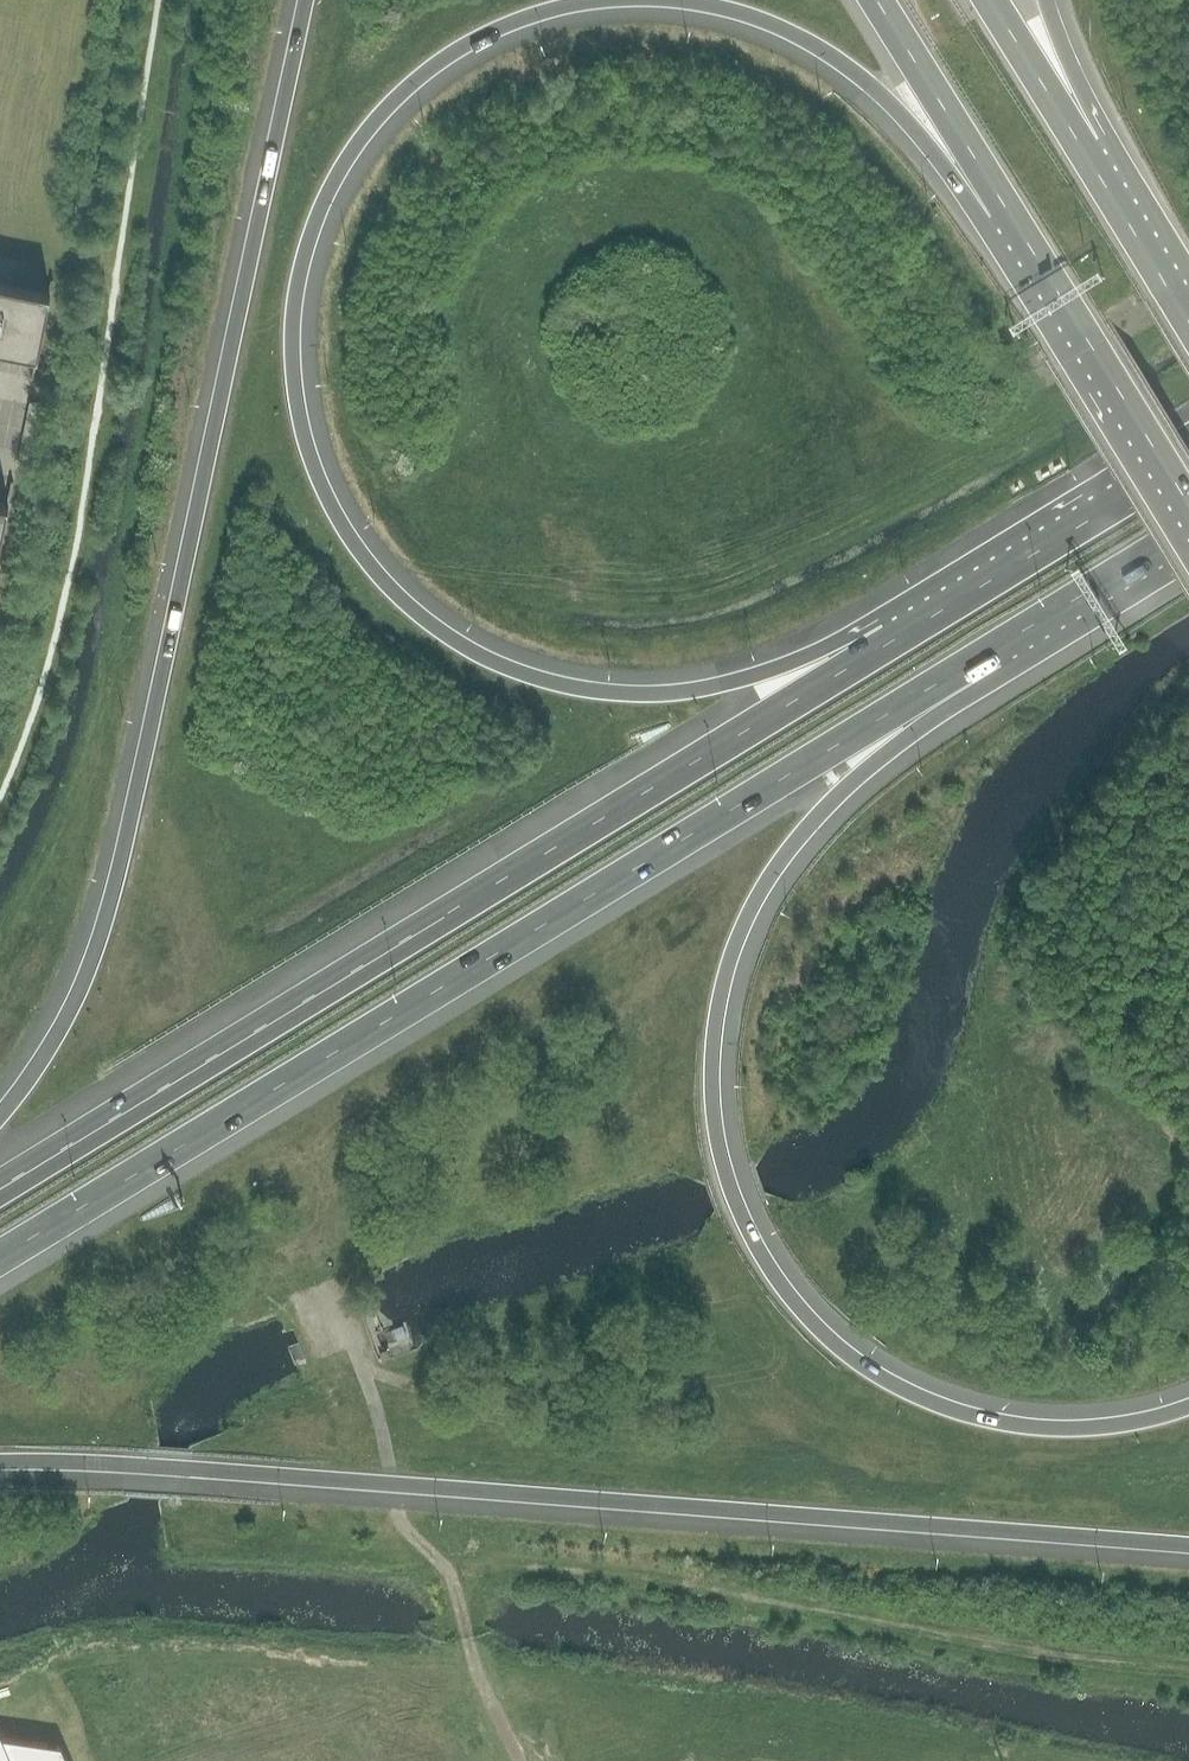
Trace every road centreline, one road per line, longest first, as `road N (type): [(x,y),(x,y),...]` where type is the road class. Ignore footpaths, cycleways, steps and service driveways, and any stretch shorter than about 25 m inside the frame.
road 1 (motorway): [(870,657),(656,690),(579,689),(512,670),(429,627),(387,587),(323,486),(303,423),(293,327),(303,261),(329,191),(385,112),(448,55),(514,21),(607,0)]
road 2 (motorway): [(1188,1406),(1122,1425),(1039,1429),(882,1378),(812,1322),(777,1281),(728,1188),(713,1086),(717,1030),(724,985),(756,907),(829,801),(996,651)]
road 3 (motorway): [(0,1463),(187,1469),(1188,1548)]
road 4 (motorway): [(0,1260),(996,651)]
road 5 (motorway): [(307,0),(89,958),(61,1020),(0,1112)]
road 6 (motorway): [(870,657),(0,1188)]
road 7 (motorway): [(672,0),(751,16),(841,62),(1005,205)]
road 8 (motorway): [(1188,462),(870,657)]
road 9 (trunk): [(1005,205),(1188,505)]
road 10 (trunk): [(877,0),(1005,205)]
road 11 (motorway): [(996,651),(1188,532)]
road 12 (trunk): [(1188,322),(1083,151)]
road 13 (trunk): [(1083,151),(990,0)]
road 14 (motorway): [(1083,151),(1046,0)]

